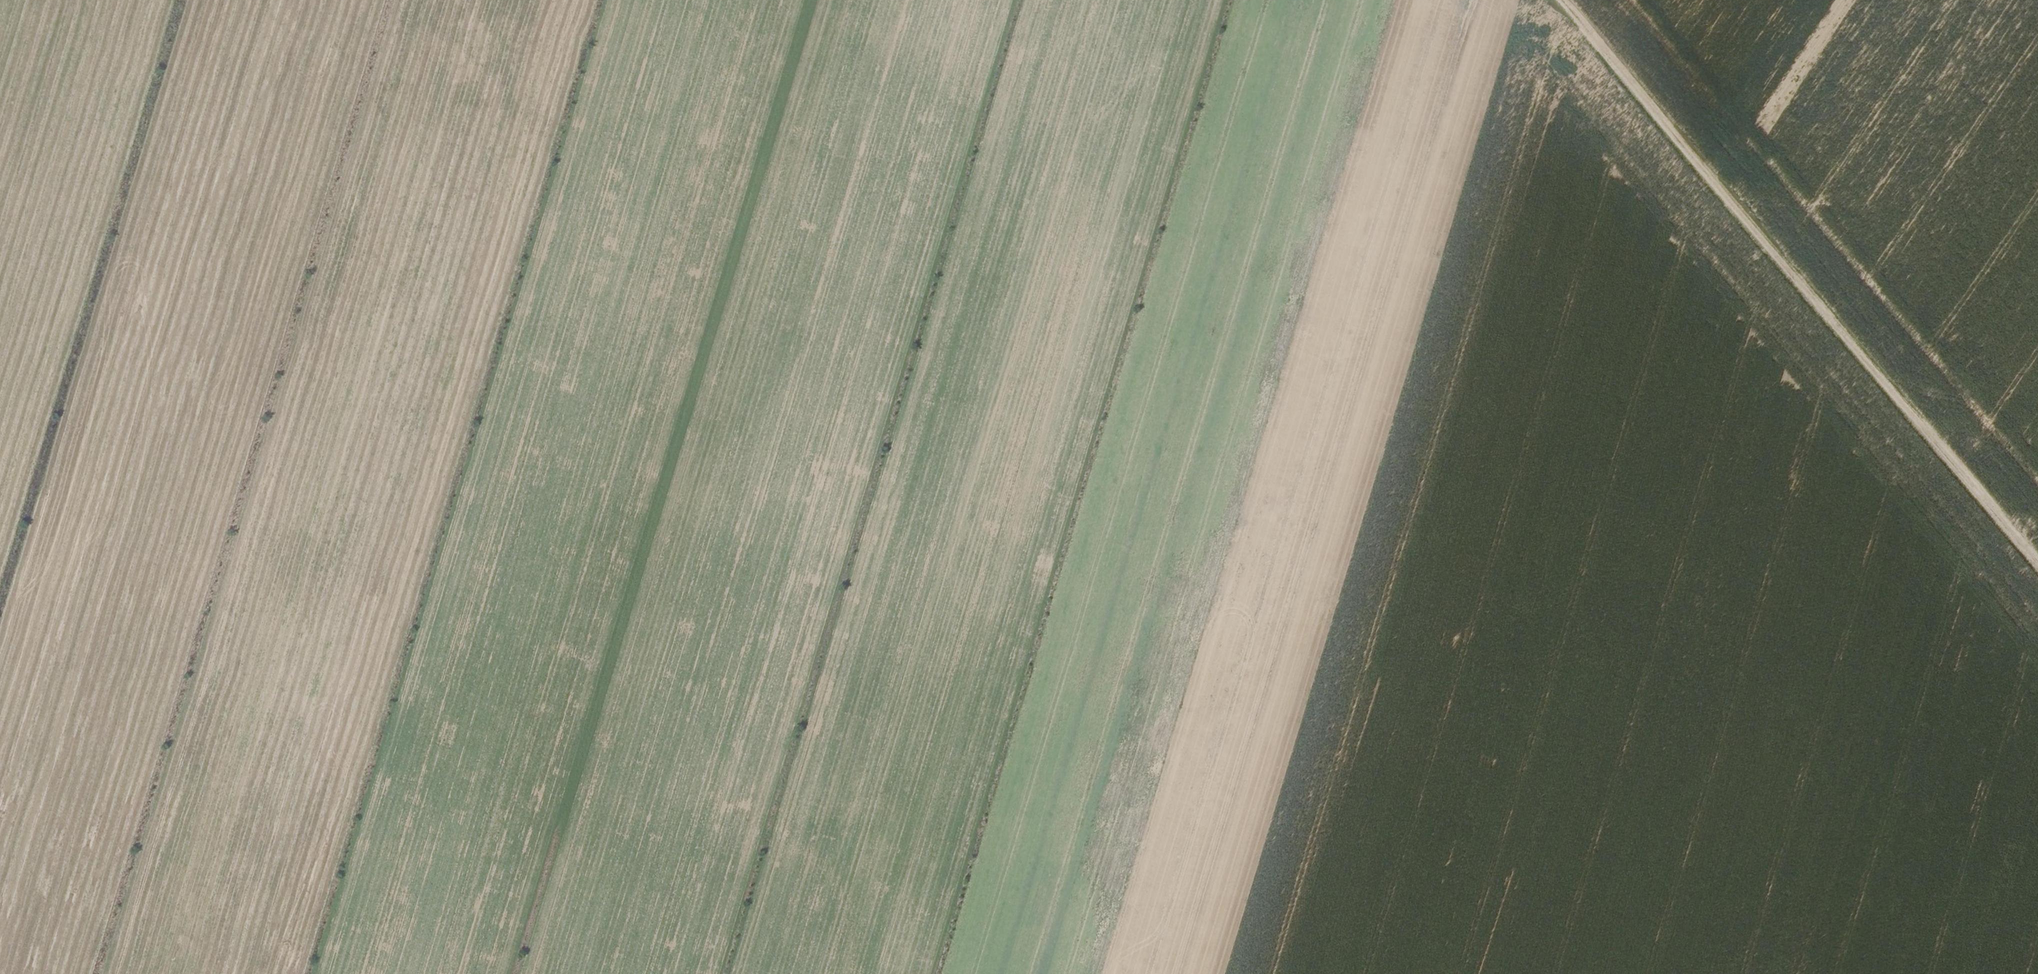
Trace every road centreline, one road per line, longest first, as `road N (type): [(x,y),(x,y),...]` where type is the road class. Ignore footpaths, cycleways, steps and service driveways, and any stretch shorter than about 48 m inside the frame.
road 1 (track): [(1557,0),(2037,557)]

